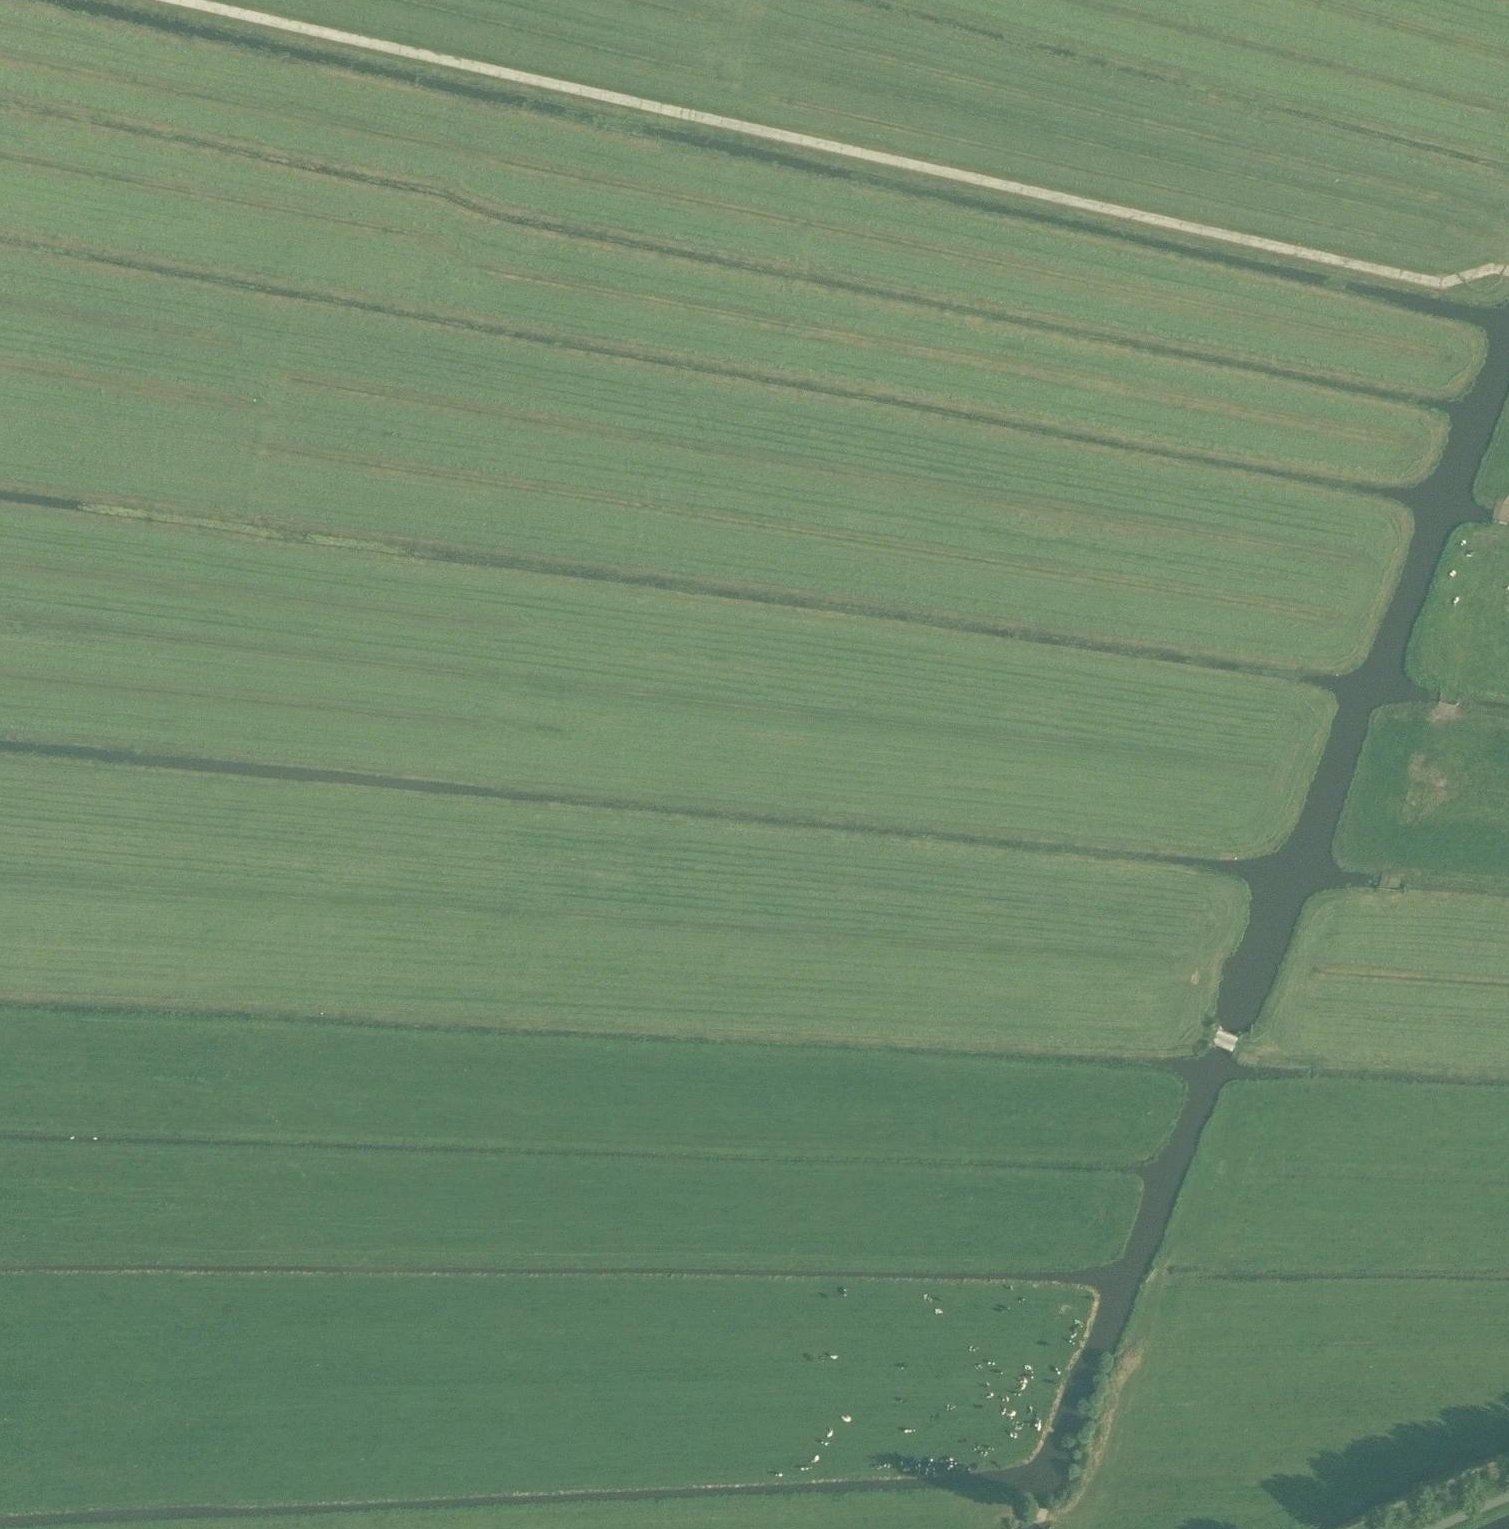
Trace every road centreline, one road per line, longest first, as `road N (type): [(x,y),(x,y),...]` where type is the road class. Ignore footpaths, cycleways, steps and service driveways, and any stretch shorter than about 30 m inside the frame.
road 1 (track): [(1508,265),(1429,291),(97,0)]

